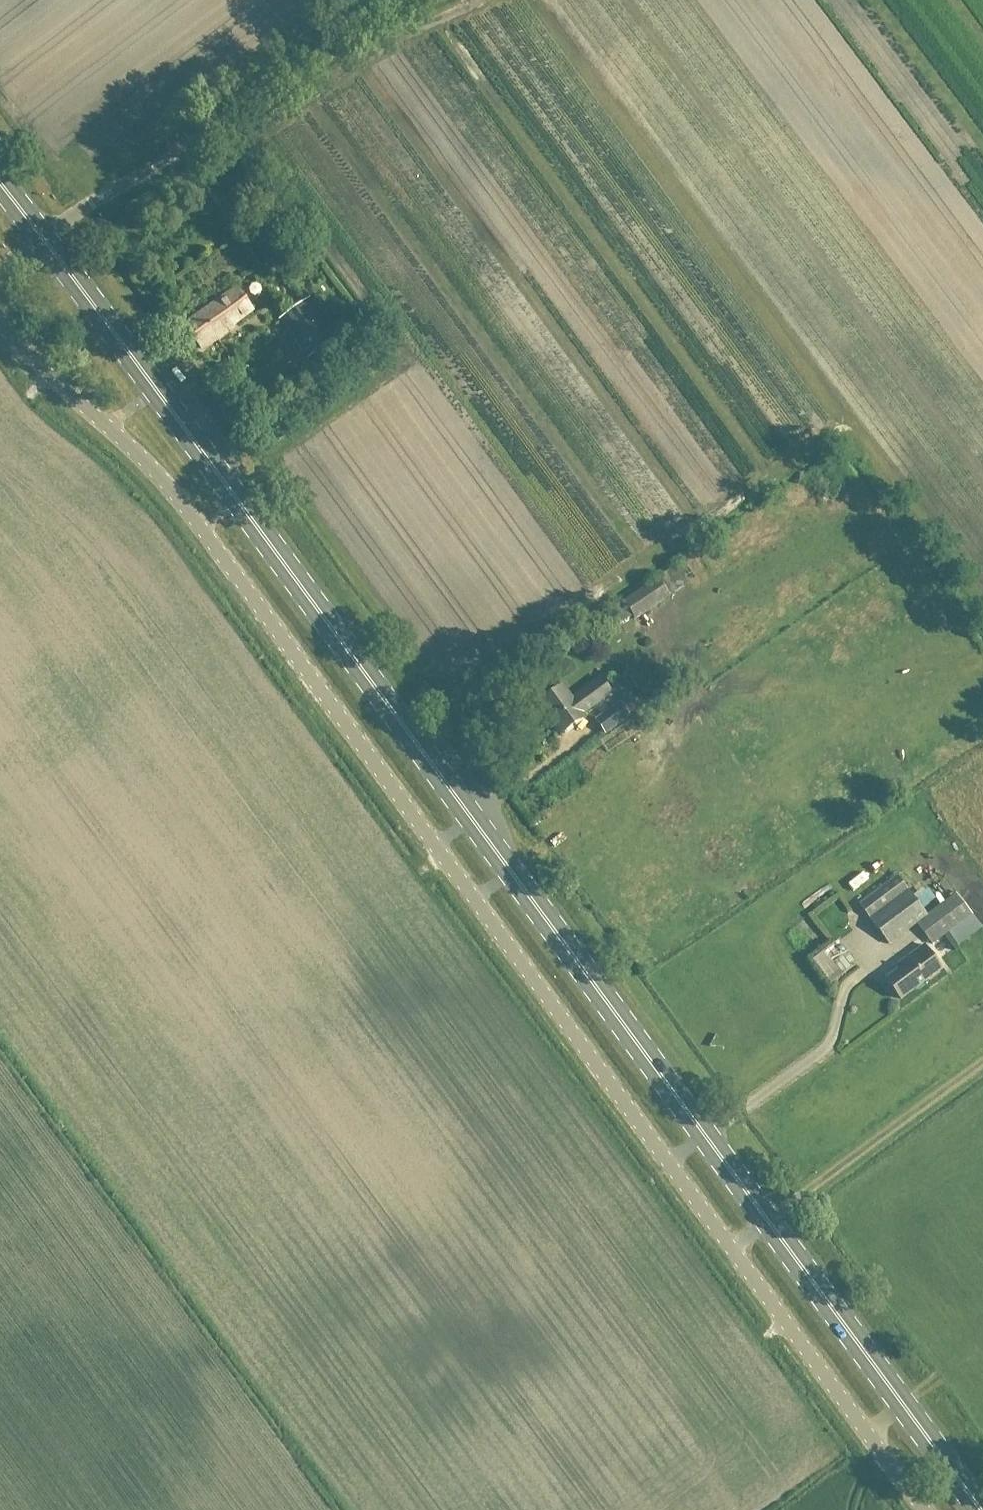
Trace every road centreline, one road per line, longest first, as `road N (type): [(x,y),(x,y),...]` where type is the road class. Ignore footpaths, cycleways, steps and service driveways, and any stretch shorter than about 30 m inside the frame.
road 1 (primary): [(981,1509),(41,239)]
road 2 (unclassified): [(923,1509),(202,529),(0,323)]
road 3 (unclassified): [(41,239),(364,20),(413,0)]

